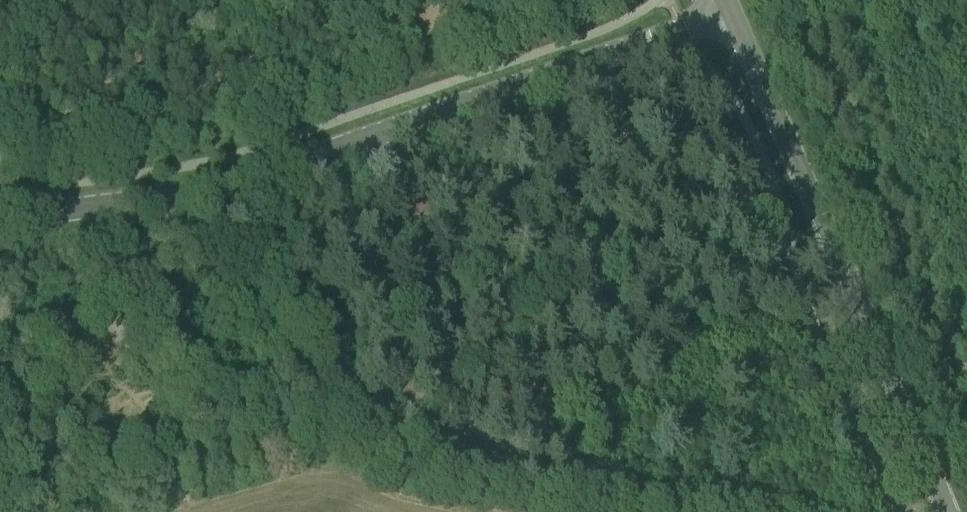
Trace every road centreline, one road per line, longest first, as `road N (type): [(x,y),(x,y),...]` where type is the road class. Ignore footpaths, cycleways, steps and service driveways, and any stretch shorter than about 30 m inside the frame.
road 1 (tertiary): [(0,220),(109,208),(245,179),(731,12)]
road 2 (tertiary): [(948,511),(731,12)]
road 3 (track): [(177,196),(306,392),(323,459)]
road 4 (track): [(10,192),(21,0)]

